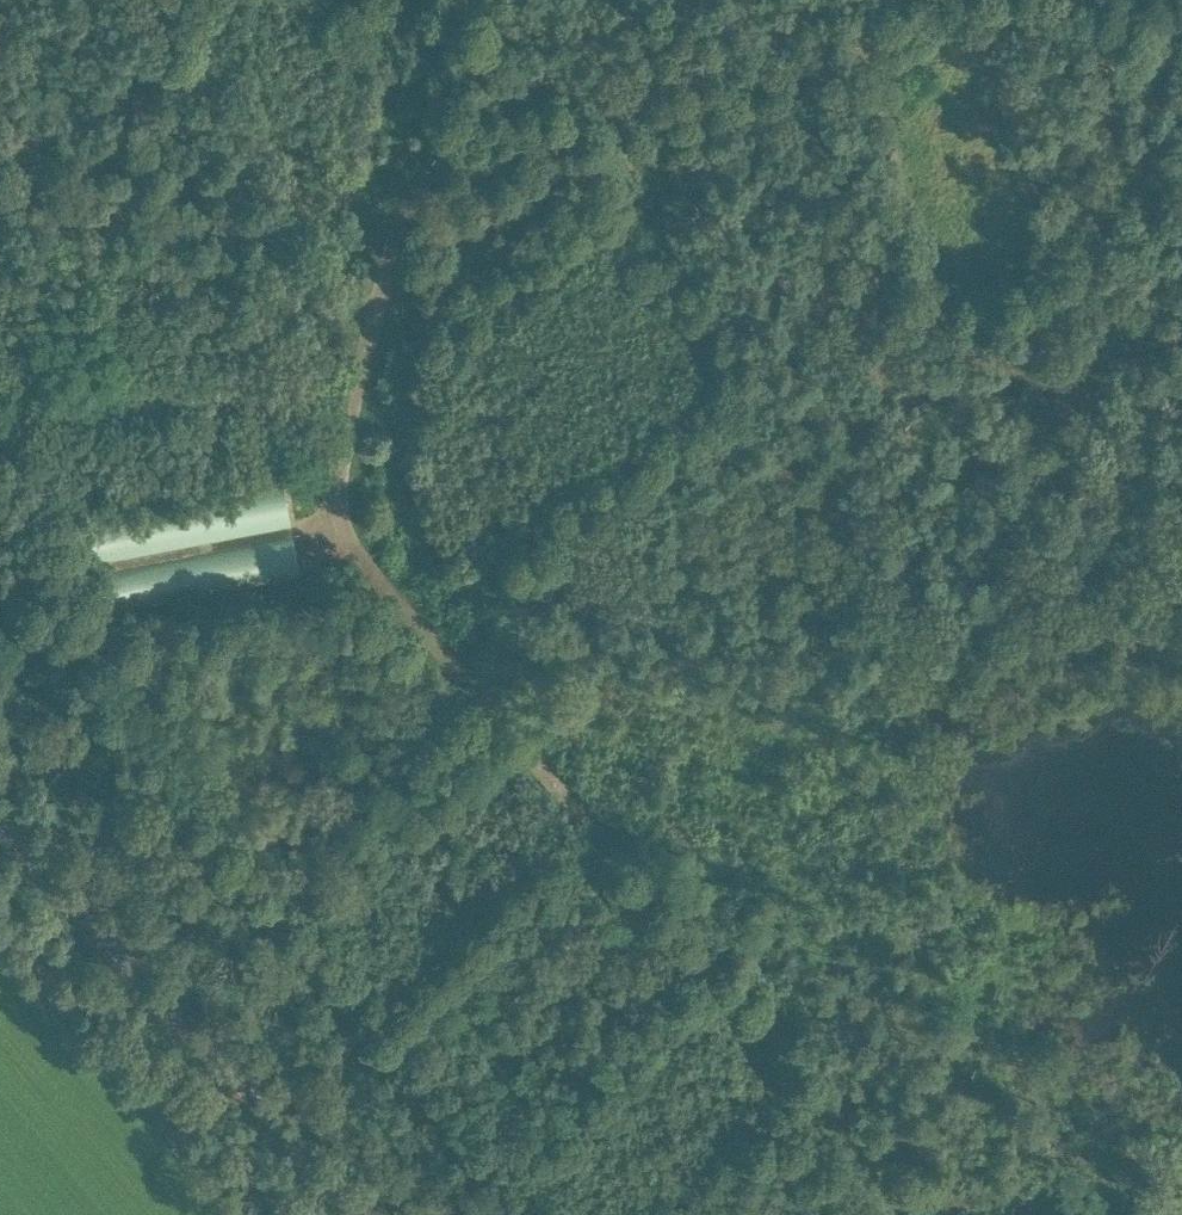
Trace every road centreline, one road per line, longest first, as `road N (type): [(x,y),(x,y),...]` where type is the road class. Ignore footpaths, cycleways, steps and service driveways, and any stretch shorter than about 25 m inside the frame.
road 1 (tertiary): [(358,1214),(0,825)]

